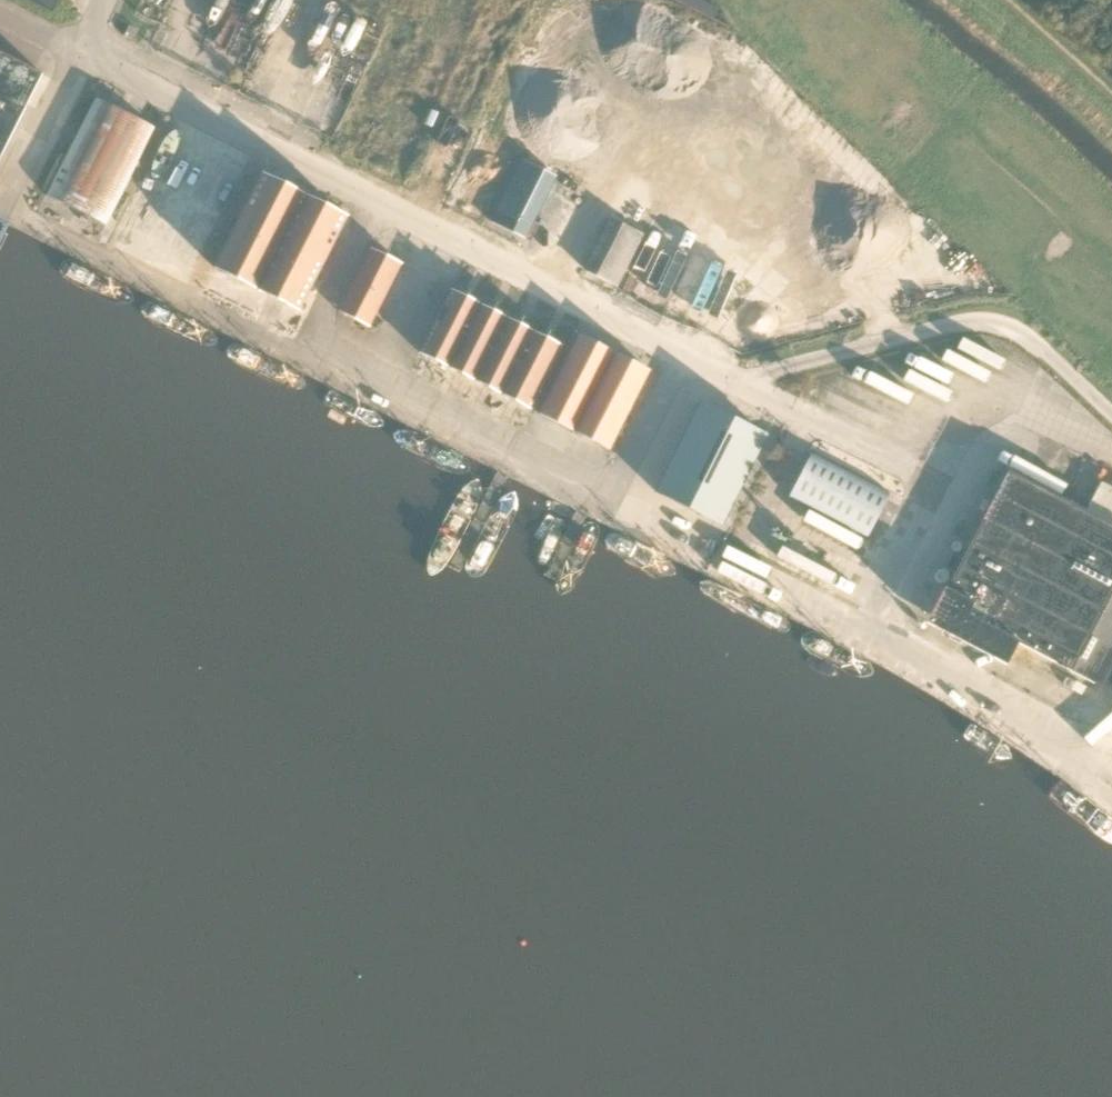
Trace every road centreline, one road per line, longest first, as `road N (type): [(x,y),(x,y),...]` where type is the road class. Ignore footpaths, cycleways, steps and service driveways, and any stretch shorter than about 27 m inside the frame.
road 1 (unclassified): [(302,355),(1,204),(80,52)]
road 2 (unclassified): [(687,356),(608,501),(302,355)]
road 3 (unclassified): [(687,356),(379,197)]
road 4 (unclassified): [(379,197),(80,52)]
road 5 (unclassified): [(302,355),(379,197)]

